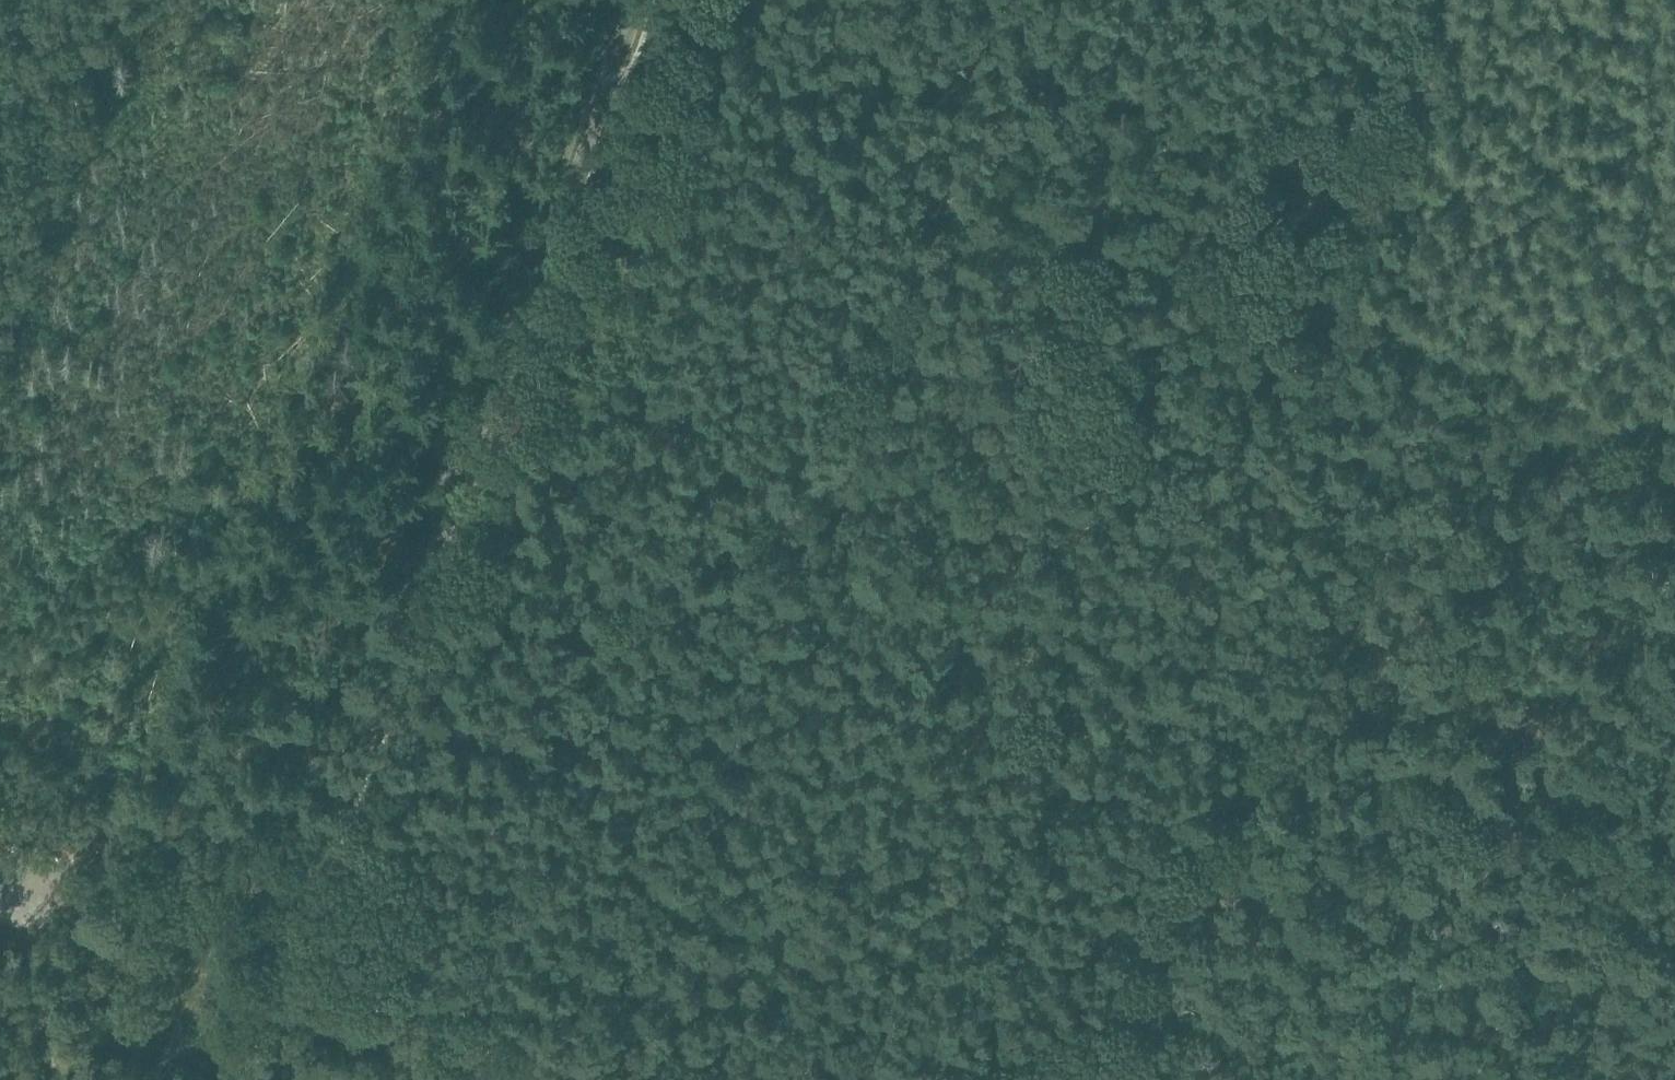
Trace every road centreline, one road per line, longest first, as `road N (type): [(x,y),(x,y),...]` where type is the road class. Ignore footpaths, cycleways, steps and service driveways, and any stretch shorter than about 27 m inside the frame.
road 1 (track): [(1674,846),(1435,782),(1258,719),(460,499)]
road 2 (track): [(1091,1079),(1258,719),(1279,617),(1325,513),(1312,444),(1338,336),(1445,72),(1448,0)]
road 3 (unclassified): [(309,908),(646,0)]
road 4 (unclassified): [(0,865),(77,878),(106,866),(139,869),(309,908)]
road 5 (track): [(505,1079),(282,979)]
road 6 (unclassified): [(246,1079),(309,908)]

